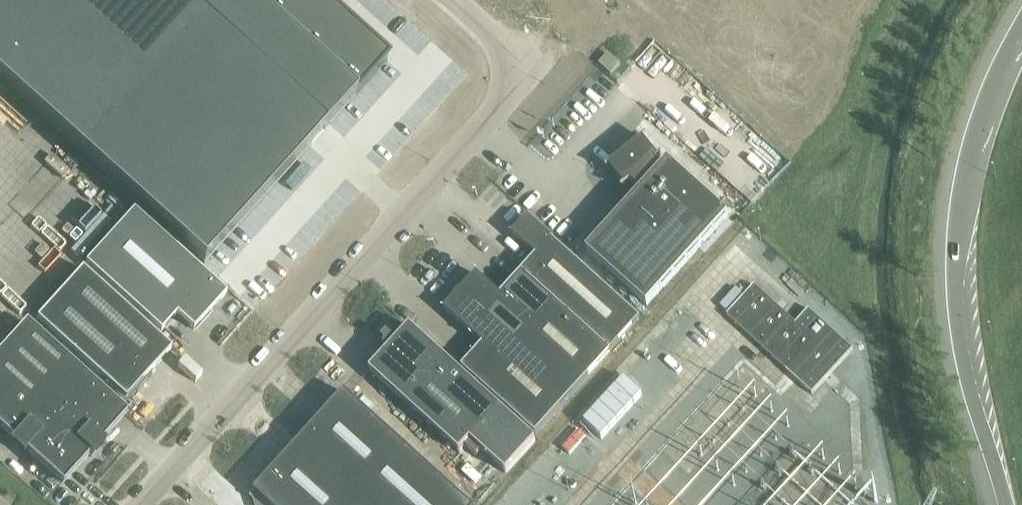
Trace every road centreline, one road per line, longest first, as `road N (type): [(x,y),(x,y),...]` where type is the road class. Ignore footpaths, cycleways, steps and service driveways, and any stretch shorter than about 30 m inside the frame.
road 1 (unclassified): [(126,504),(504,100),(510,60),(454,0)]
road 2 (motorway): [(1021,57),(994,119),(969,255),(980,374),(1011,504)]

